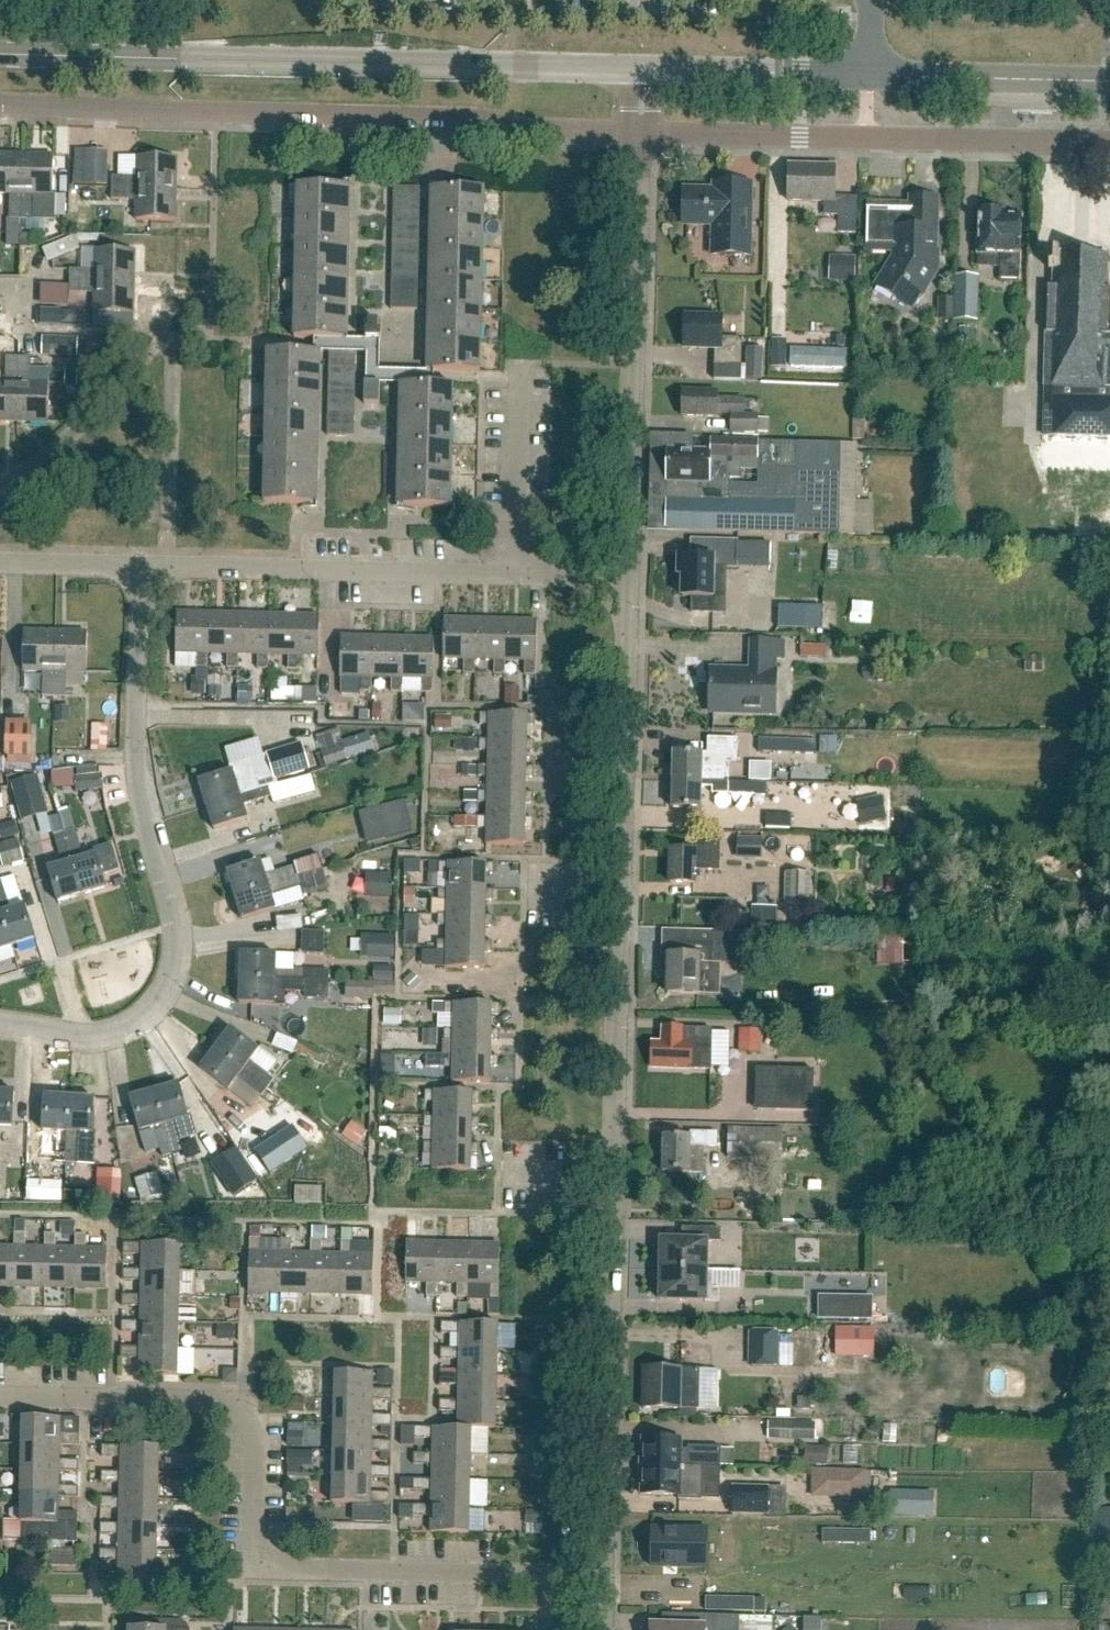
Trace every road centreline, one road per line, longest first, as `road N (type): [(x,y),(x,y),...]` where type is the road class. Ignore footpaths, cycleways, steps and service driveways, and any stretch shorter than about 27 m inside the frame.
road 1 (residential): [(602,1578),(626,578)]
road 2 (residential): [(602,1578),(254,1567),(255,1428),(238,1410),(0,1398)]
road 3 (residential): [(639,135),(520,132),(473,120),(0,104)]
road 4 (secondary): [(631,68),(0,53)]
road 5 (residential): [(0,1025),(92,1037),(119,1031),(147,1017),(170,987),(172,927),(135,787),(141,565)]
road 6 (residential): [(626,578),(141,565)]
road 7 (residential): [(639,135),(1109,144)]
road 8 (residential): [(626,578),(639,135)]
road 9 (secondary): [(1109,82),(870,75)]
road 10 (secondary): [(870,75),(652,69)]
road 11 (residential): [(141,565),(0,562)]

